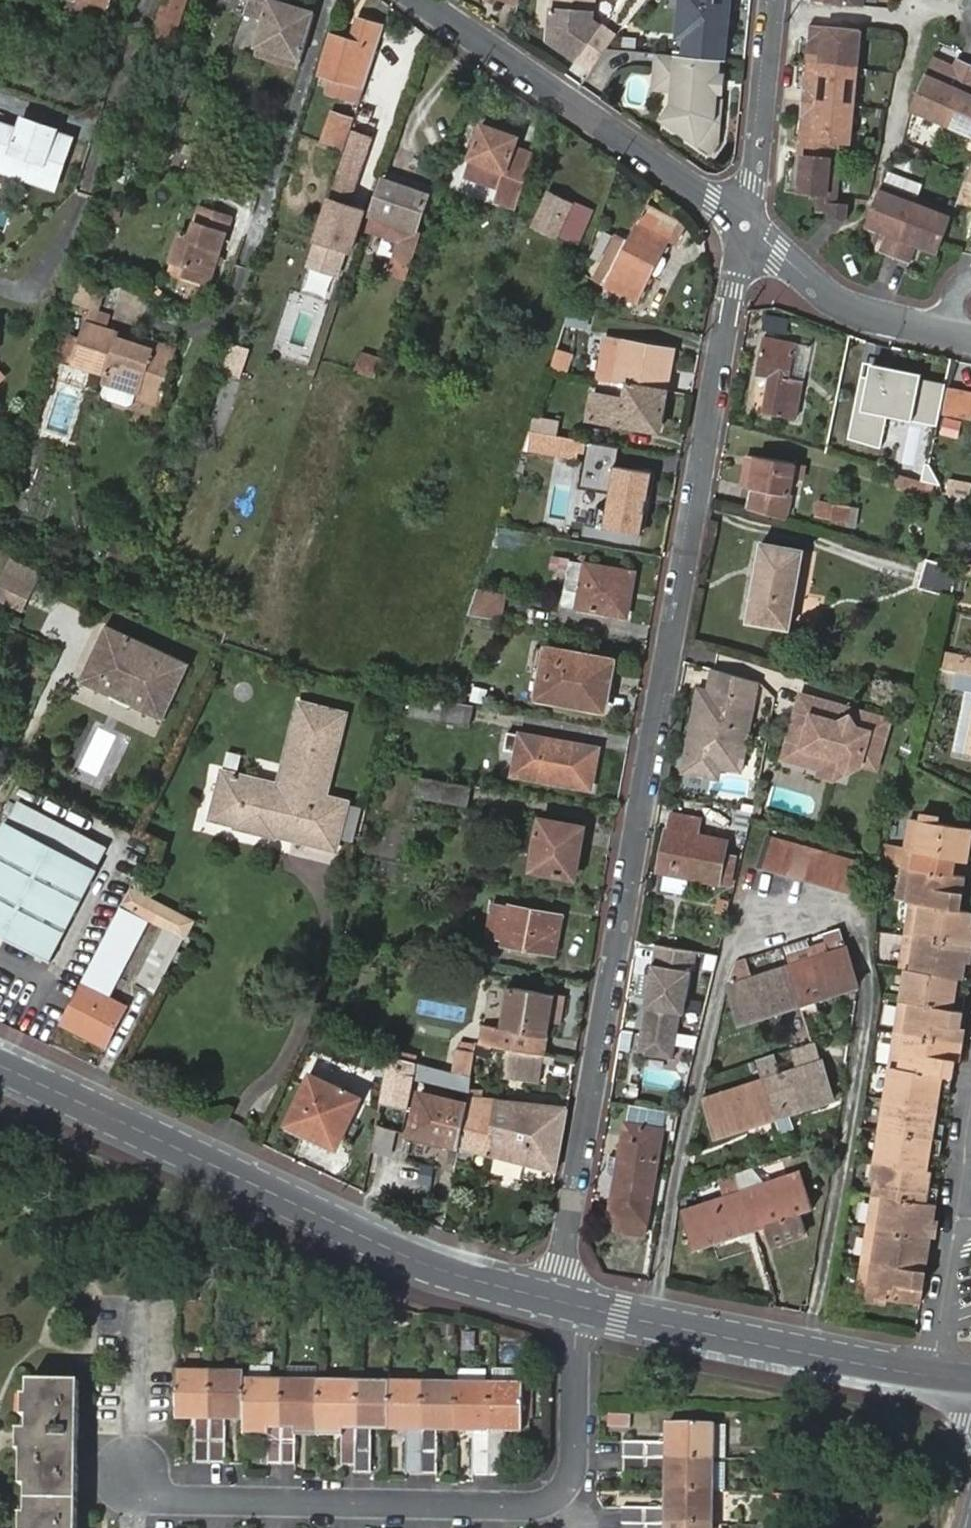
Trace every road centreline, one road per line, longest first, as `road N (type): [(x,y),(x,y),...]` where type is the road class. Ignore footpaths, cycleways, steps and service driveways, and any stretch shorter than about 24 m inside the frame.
road 1 (residential): [(568,1303),(558,1263),(745,224)]
road 2 (residential): [(129,1478),(169,1499),(536,1505),(561,1488),(573,1460),(575,1332),(568,1303)]
road 3 (tertiary): [(0,1068),(400,1252),(568,1303)]
road 4 (residential): [(429,0),(745,224)]
road 5 (tertiary): [(568,1303),(935,1377)]
road 6 (residential): [(745,224),(859,317),(970,340)]
road 7 (residential): [(745,224),(773,0)]
road 8 (residential): [(935,1377),(958,1224)]

